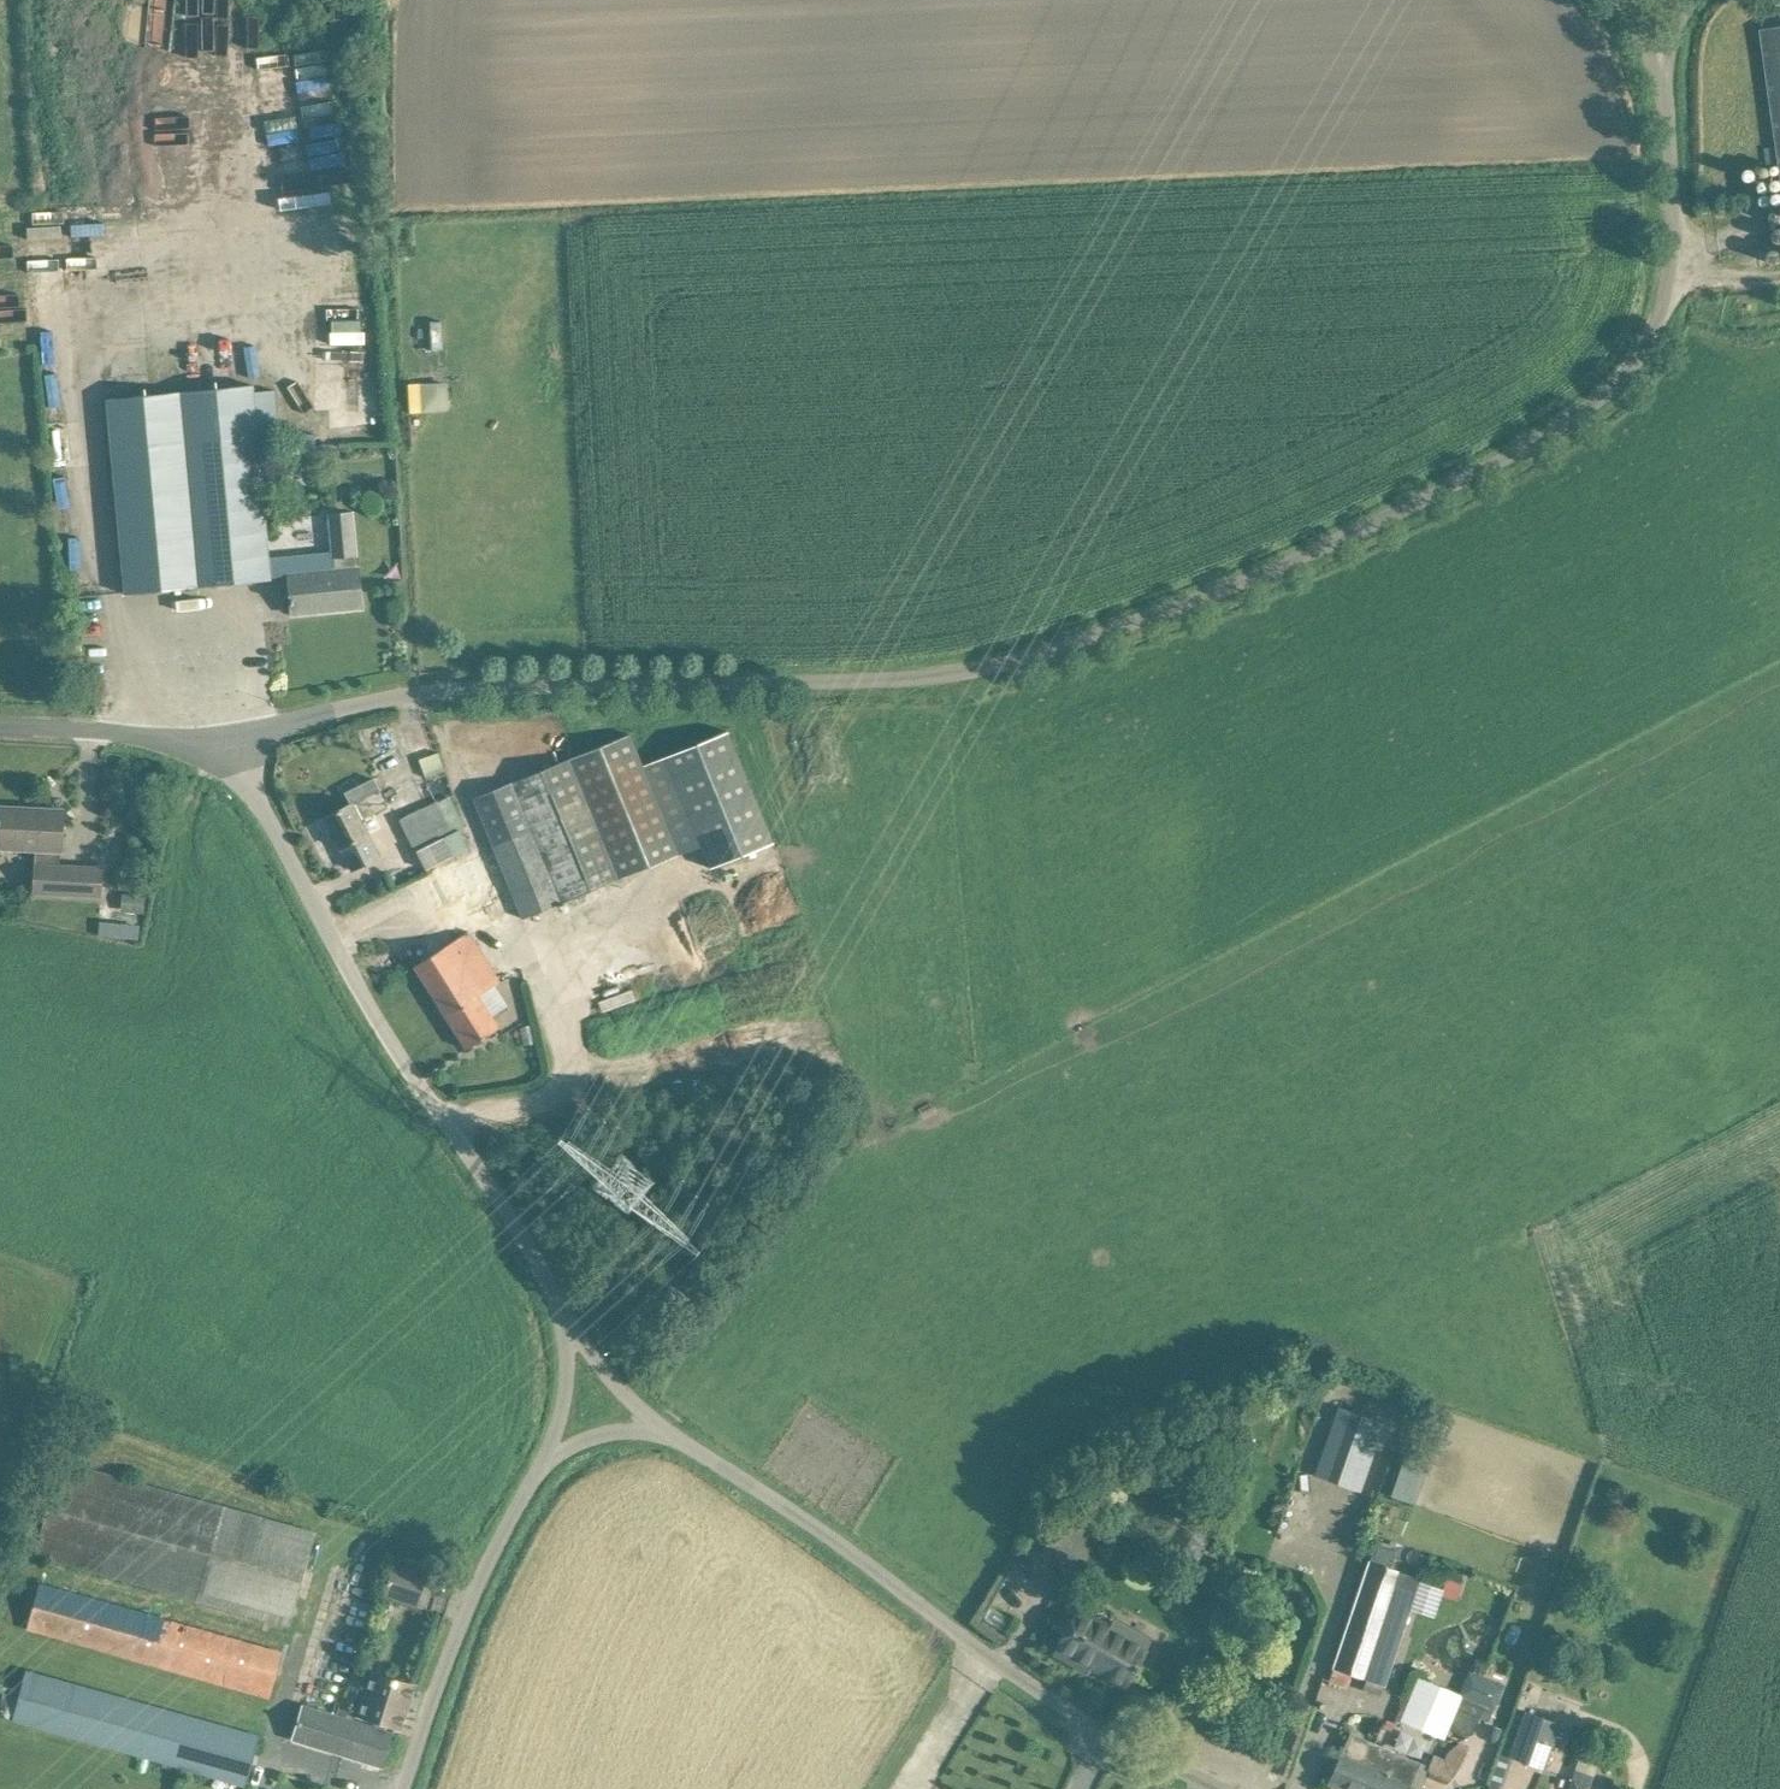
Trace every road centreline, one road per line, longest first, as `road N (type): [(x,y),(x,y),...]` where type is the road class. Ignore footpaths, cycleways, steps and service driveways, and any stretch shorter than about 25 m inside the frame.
road 1 (unclassified): [(220,734),(405,694),(907,679),(1063,647),(1226,590),(1383,519),(1595,406),(1644,355),(1670,289),(1674,245),(1664,80)]
road 2 (unclassified): [(562,1309),(362,997),(220,734)]
road 3 (unclassified): [(1215,1788),(1132,1746),(658,1427)]
road 4 (unclassified): [(404,1788),(467,1609),(552,1454)]
road 5 (unclassified): [(220,734),(0,725)]
road 6 (unclassified): [(658,1427),(602,1370),(562,1309)]
road 7 (unclassified): [(562,1309),(565,1391),(552,1454)]

